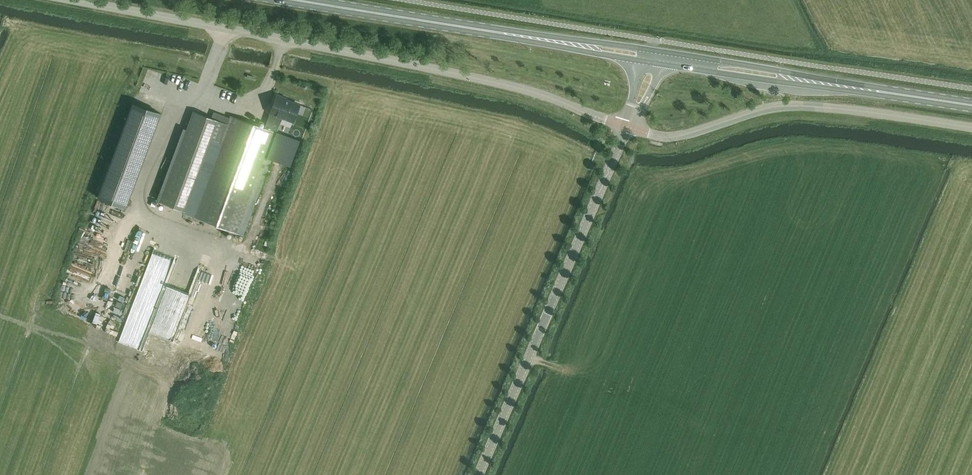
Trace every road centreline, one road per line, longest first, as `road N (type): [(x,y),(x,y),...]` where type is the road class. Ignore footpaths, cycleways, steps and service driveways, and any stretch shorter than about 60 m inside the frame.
road 1 (unclassified): [(627,126),(491,81),(71,0)]
road 2 (tertiary): [(479,474),(627,126)]
road 3 (primary): [(654,57),(297,0)]
road 4 (unclassified): [(971,128),(803,106),(764,109),(678,137),(627,126)]
road 5 (primary): [(971,107),(654,57)]

